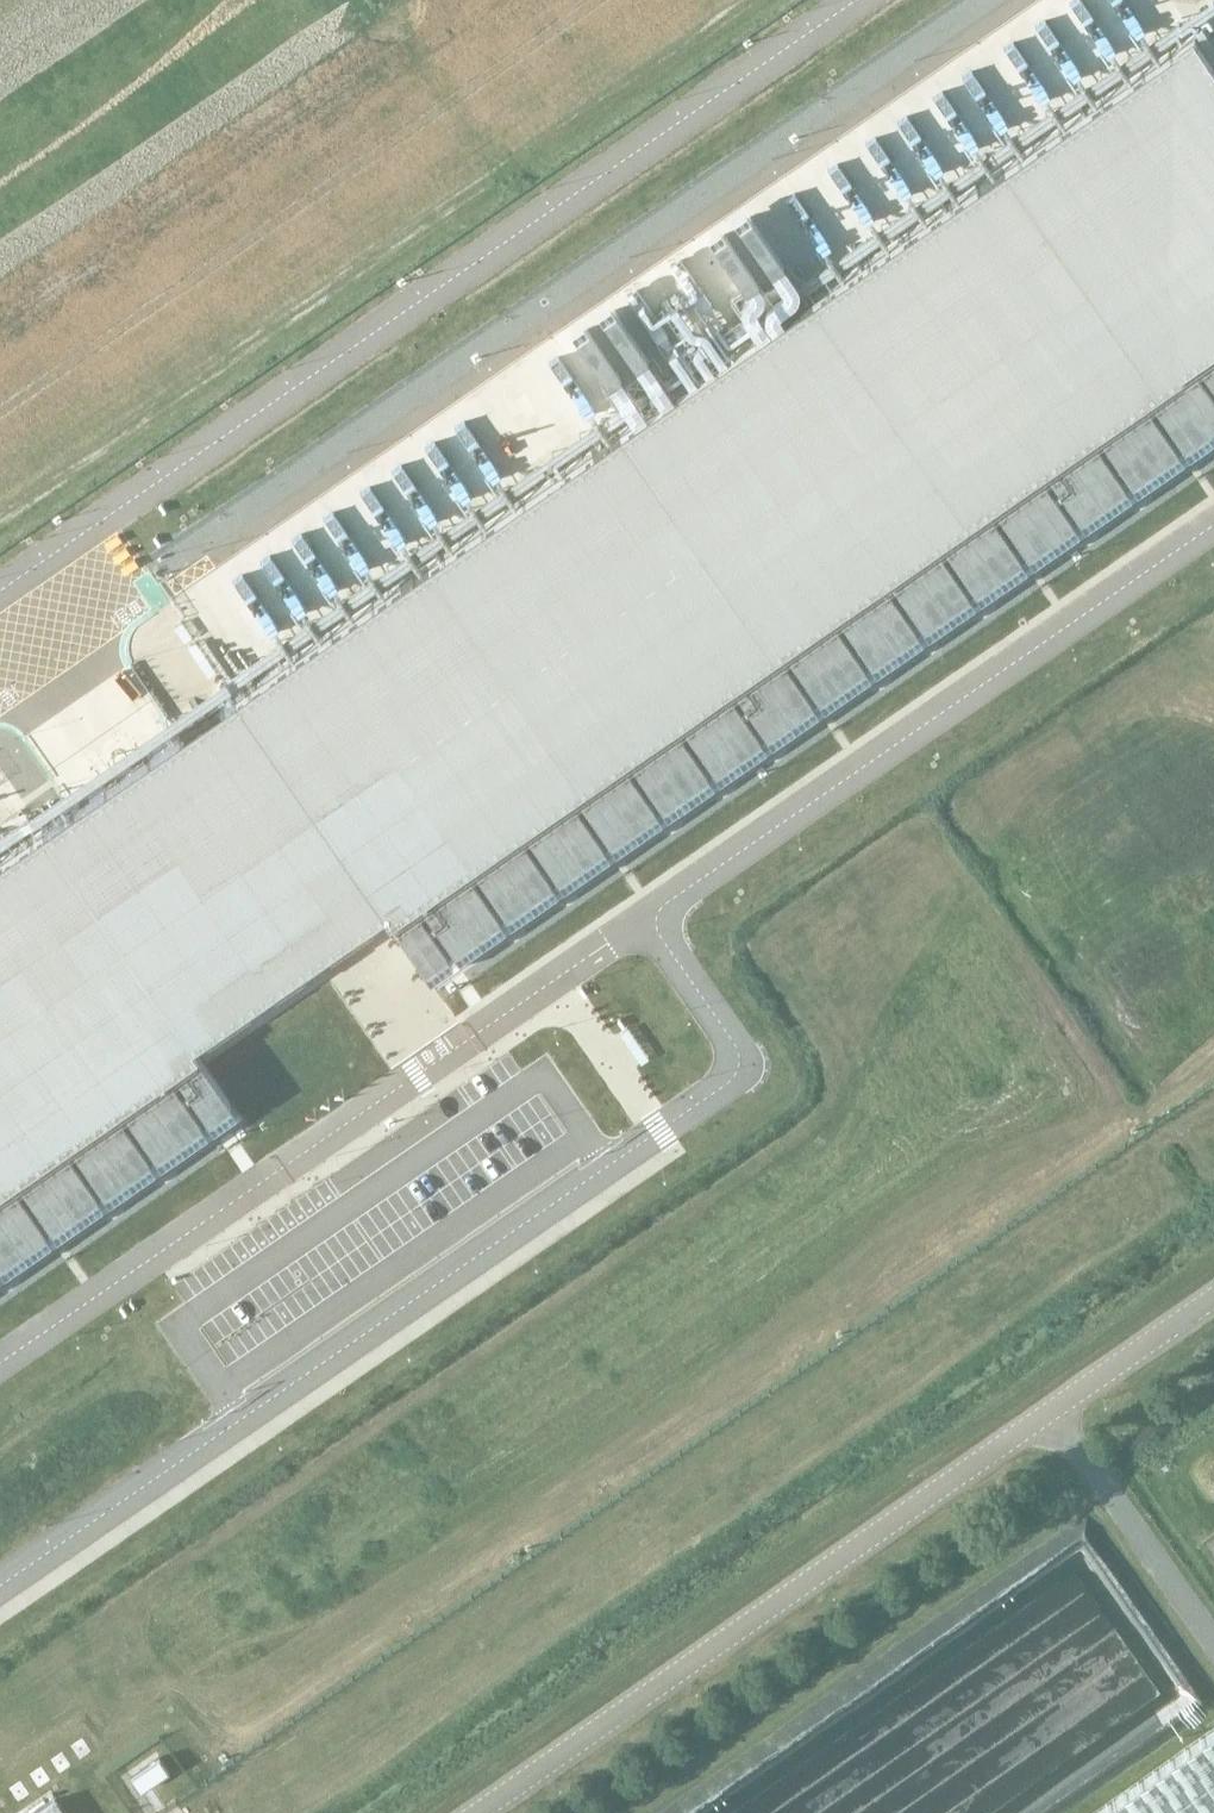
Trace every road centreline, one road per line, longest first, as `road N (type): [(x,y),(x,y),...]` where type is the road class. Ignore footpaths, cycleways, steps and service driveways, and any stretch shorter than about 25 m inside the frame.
road 1 (unclassified): [(484,1812),(1213,1302)]

